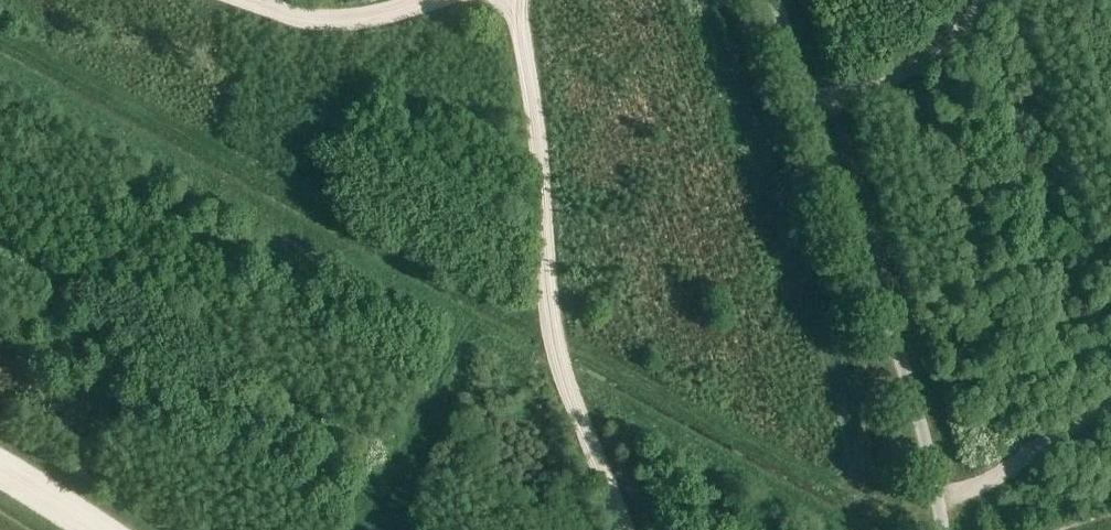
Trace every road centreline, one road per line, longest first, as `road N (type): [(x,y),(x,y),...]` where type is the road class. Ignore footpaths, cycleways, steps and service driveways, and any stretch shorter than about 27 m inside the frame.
road 1 (track): [(513,0),(530,70),(556,338),(628,529)]
road 2 (track): [(809,107),(908,70),(988,0)]
road 3 (track): [(1110,402),(974,487),(938,497)]
road 4 (track): [(261,0),(316,18),(366,18),(428,0)]

